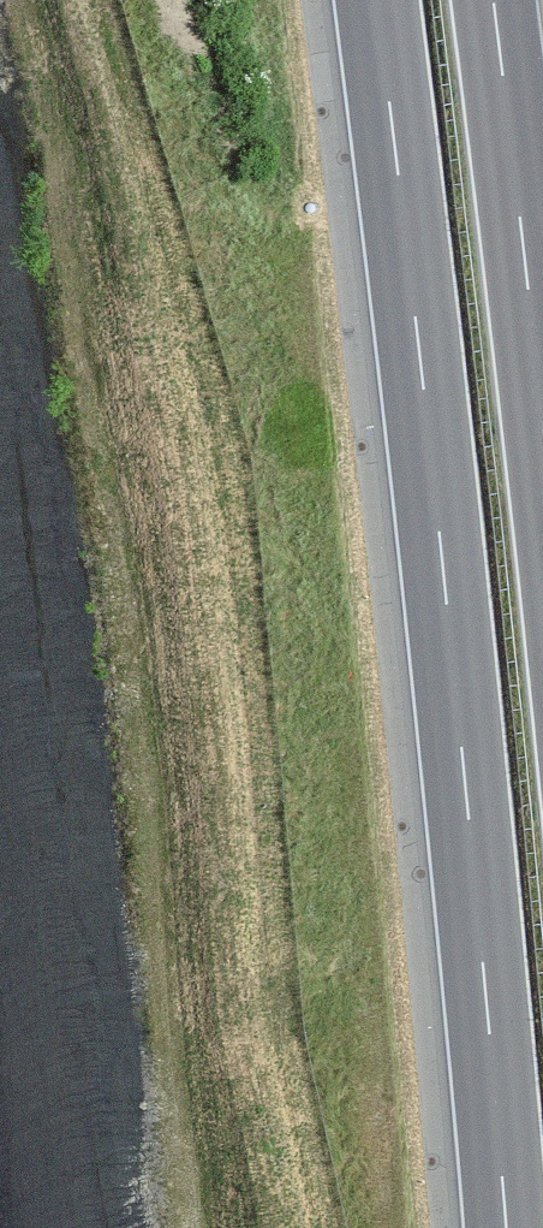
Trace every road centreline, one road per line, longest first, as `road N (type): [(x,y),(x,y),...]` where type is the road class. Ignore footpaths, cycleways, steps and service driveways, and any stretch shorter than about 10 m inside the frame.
road 1 (motorway): [(377,0),(507,1227)]
road 2 (motorway): [(542,421),(493,0)]

